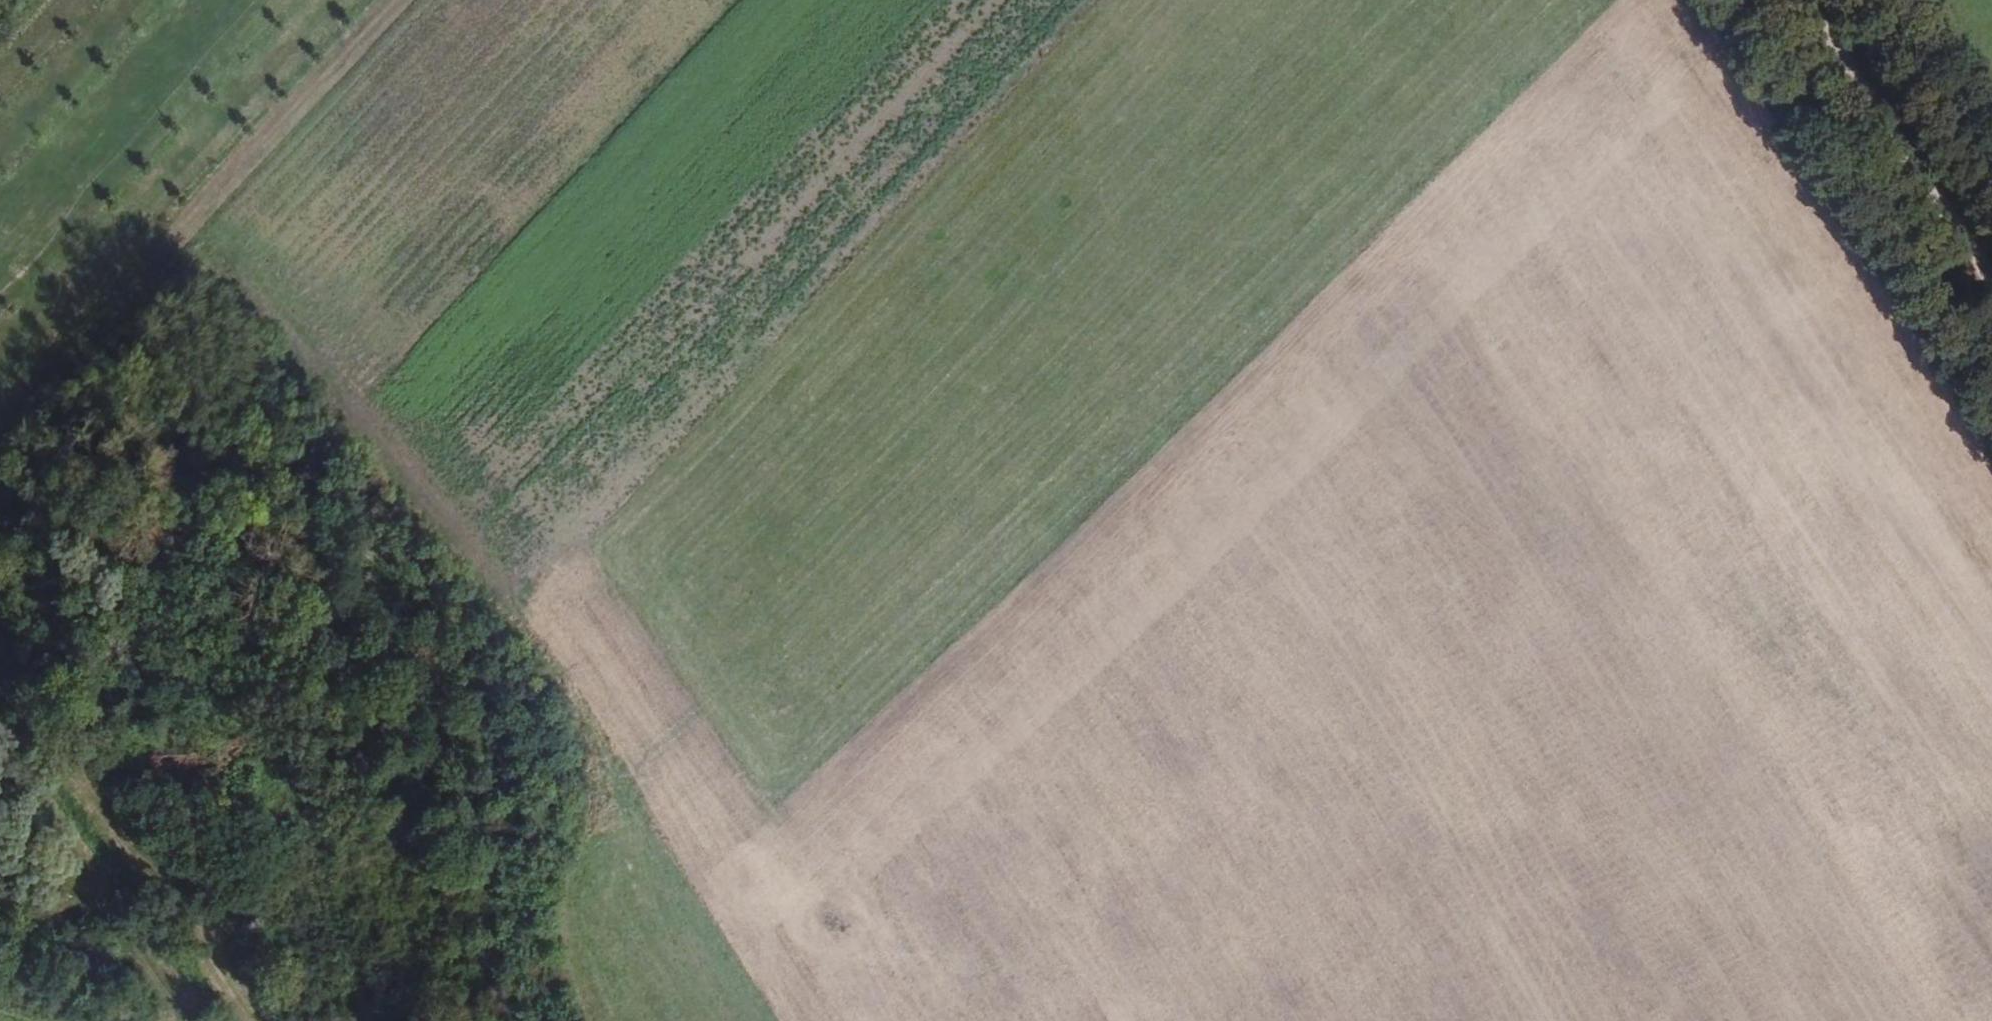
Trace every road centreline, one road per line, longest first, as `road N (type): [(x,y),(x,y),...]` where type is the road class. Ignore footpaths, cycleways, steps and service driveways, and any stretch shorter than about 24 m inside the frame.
road 1 (track): [(0,251),(234,0)]
road 2 (track): [(1991,273),(1801,0)]

